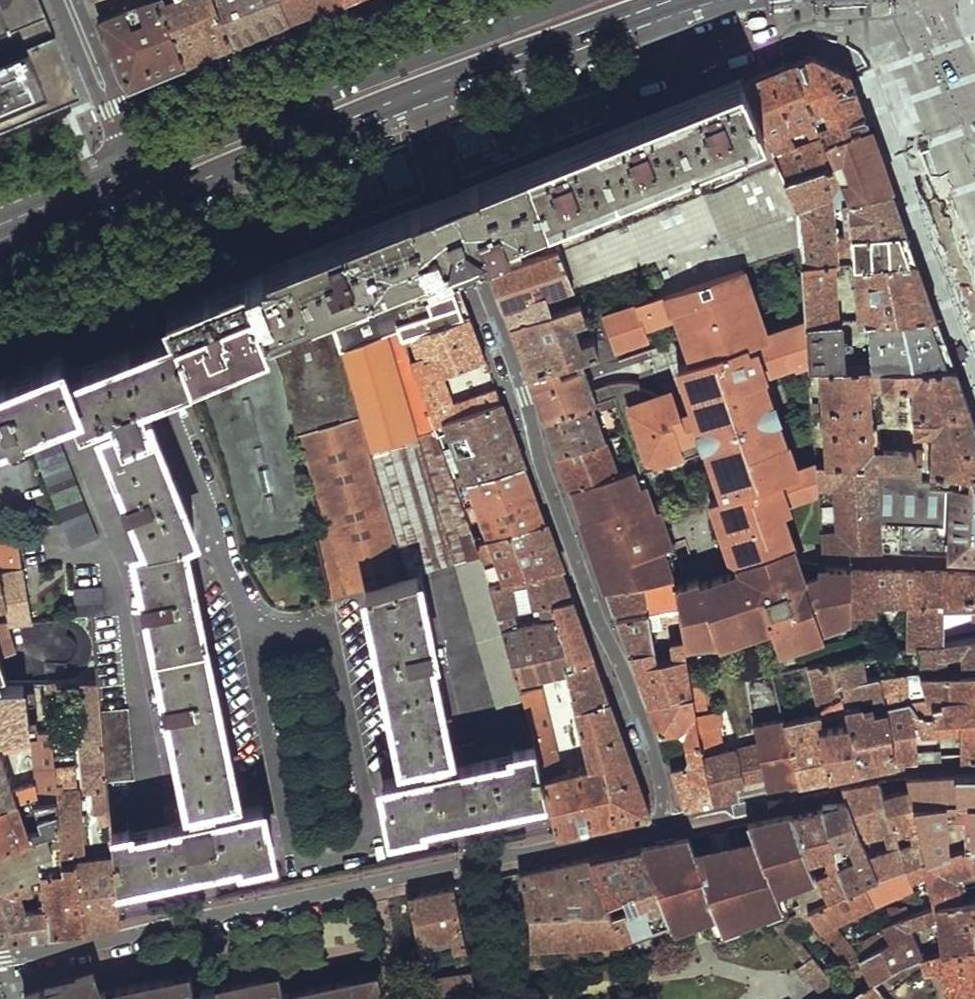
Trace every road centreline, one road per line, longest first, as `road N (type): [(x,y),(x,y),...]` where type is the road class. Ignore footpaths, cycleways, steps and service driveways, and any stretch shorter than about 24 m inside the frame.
road 1 (residential): [(414,104),(523,391),(596,617),(655,761),(659,824),(0,958)]
road 2 (primary): [(538,0),(135,164)]
road 3 (primary): [(117,224),(414,104)]
road 4 (primary): [(414,104),(706,0)]
road 5 (residential): [(68,0),(135,164)]
road 6 (primary): [(135,164),(0,220)]
road 7 (primary): [(0,273),(117,224)]

